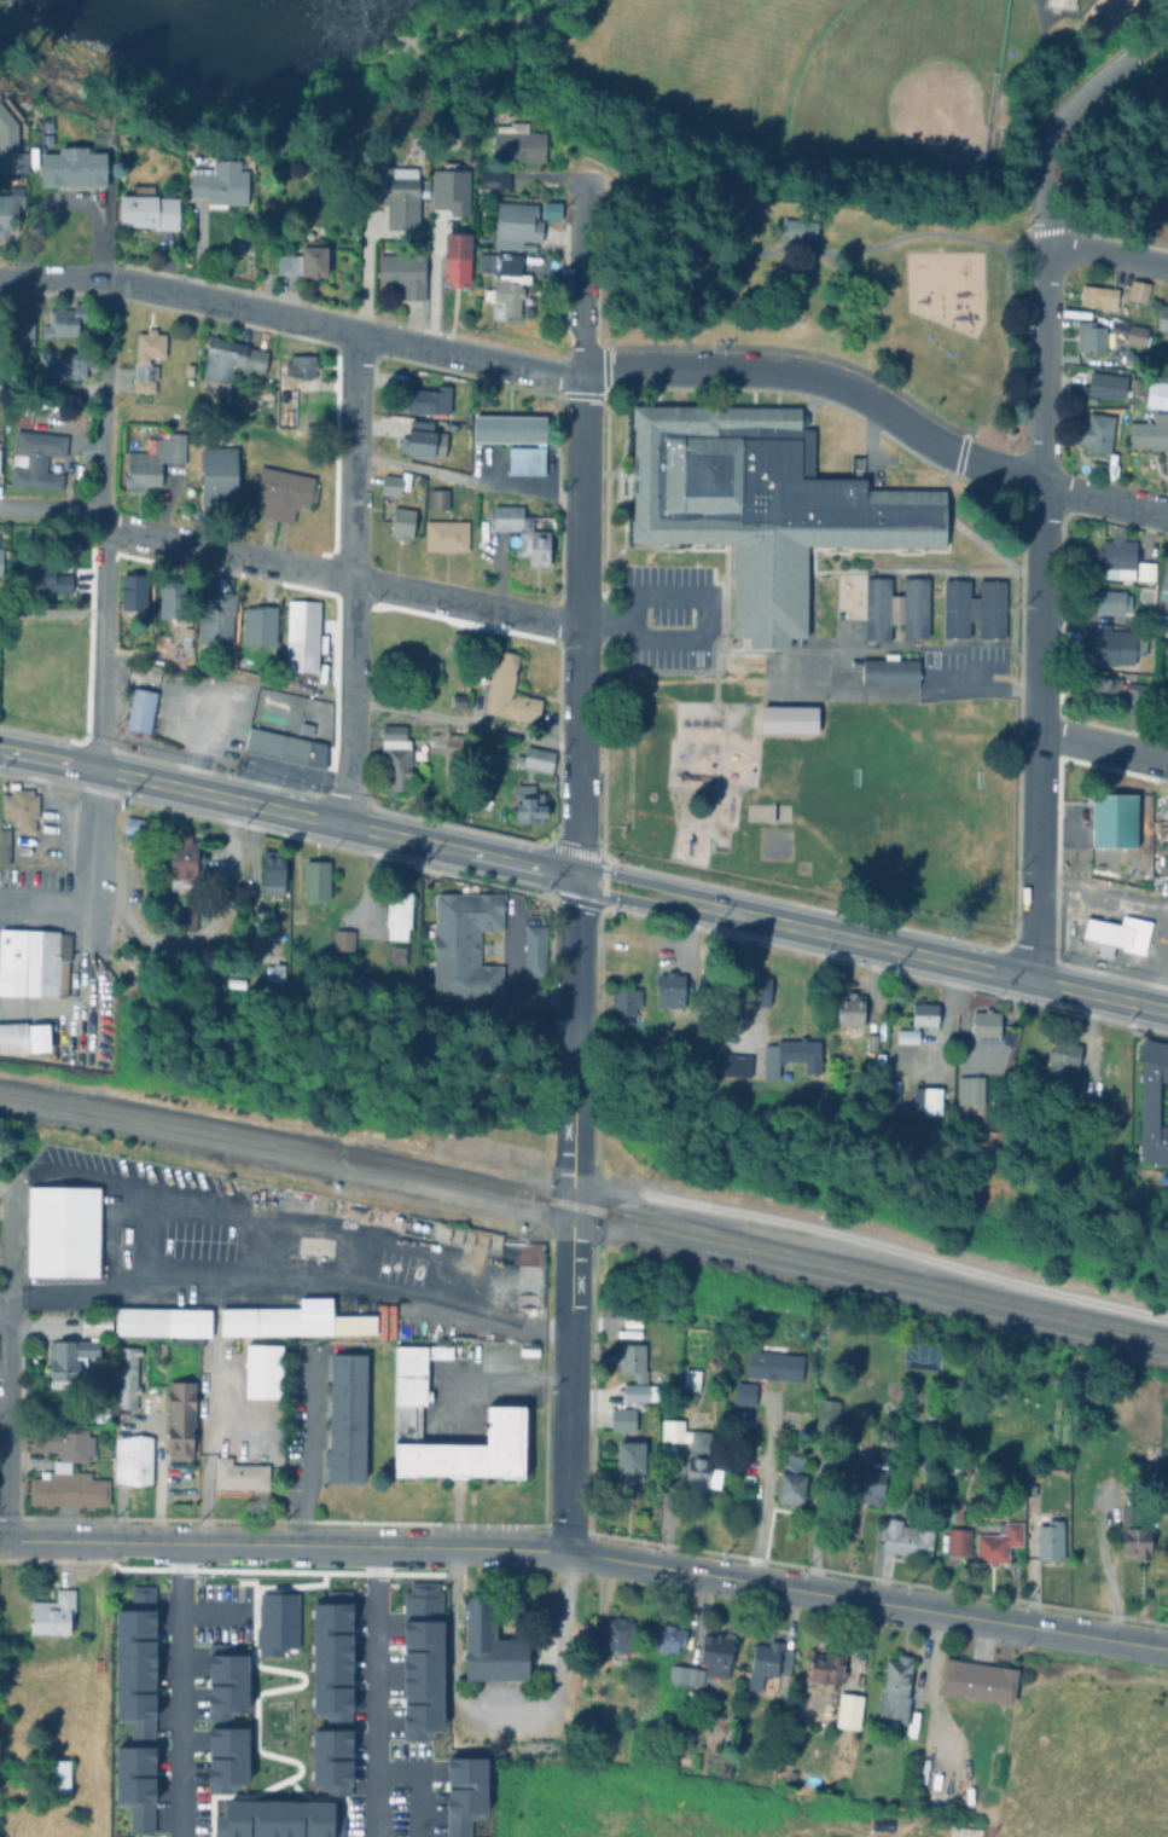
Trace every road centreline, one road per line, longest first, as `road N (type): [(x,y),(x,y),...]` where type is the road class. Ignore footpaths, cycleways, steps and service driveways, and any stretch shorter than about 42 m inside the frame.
road 1 (secondary): [(0,748),(1167,1008)]
road 2 (tertiary): [(1167,1650),(565,1553),(0,1542)]
road 3 (residential): [(1041,483),(913,433),(838,384),(781,372),(605,369),(558,376),(141,286),(0,282)]
road 4 (residential): [(576,876),(582,178)]
road 5 (residential): [(565,1553),(576,876)]
road 6 (residential): [(1041,483),(1048,129),(1059,111),(1167,29)]
road 7 (residential): [(1035,979),(1041,483)]
road 8 (residential): [(347,825),(353,331)]
road 9 (residential): [(579,627),(351,583),(101,518)]
road 10 (residential): [(87,910),(101,518)]
road 11 (residential): [(109,282),(101,518)]
road 12 (residential): [(4,1542),(5,1309)]
road 13 (residential): [(1167,513),(1041,483)]
road 14 (residential): [(1042,239),(1167,265)]
road 15 (residential): [(1160,760),(1038,734)]

